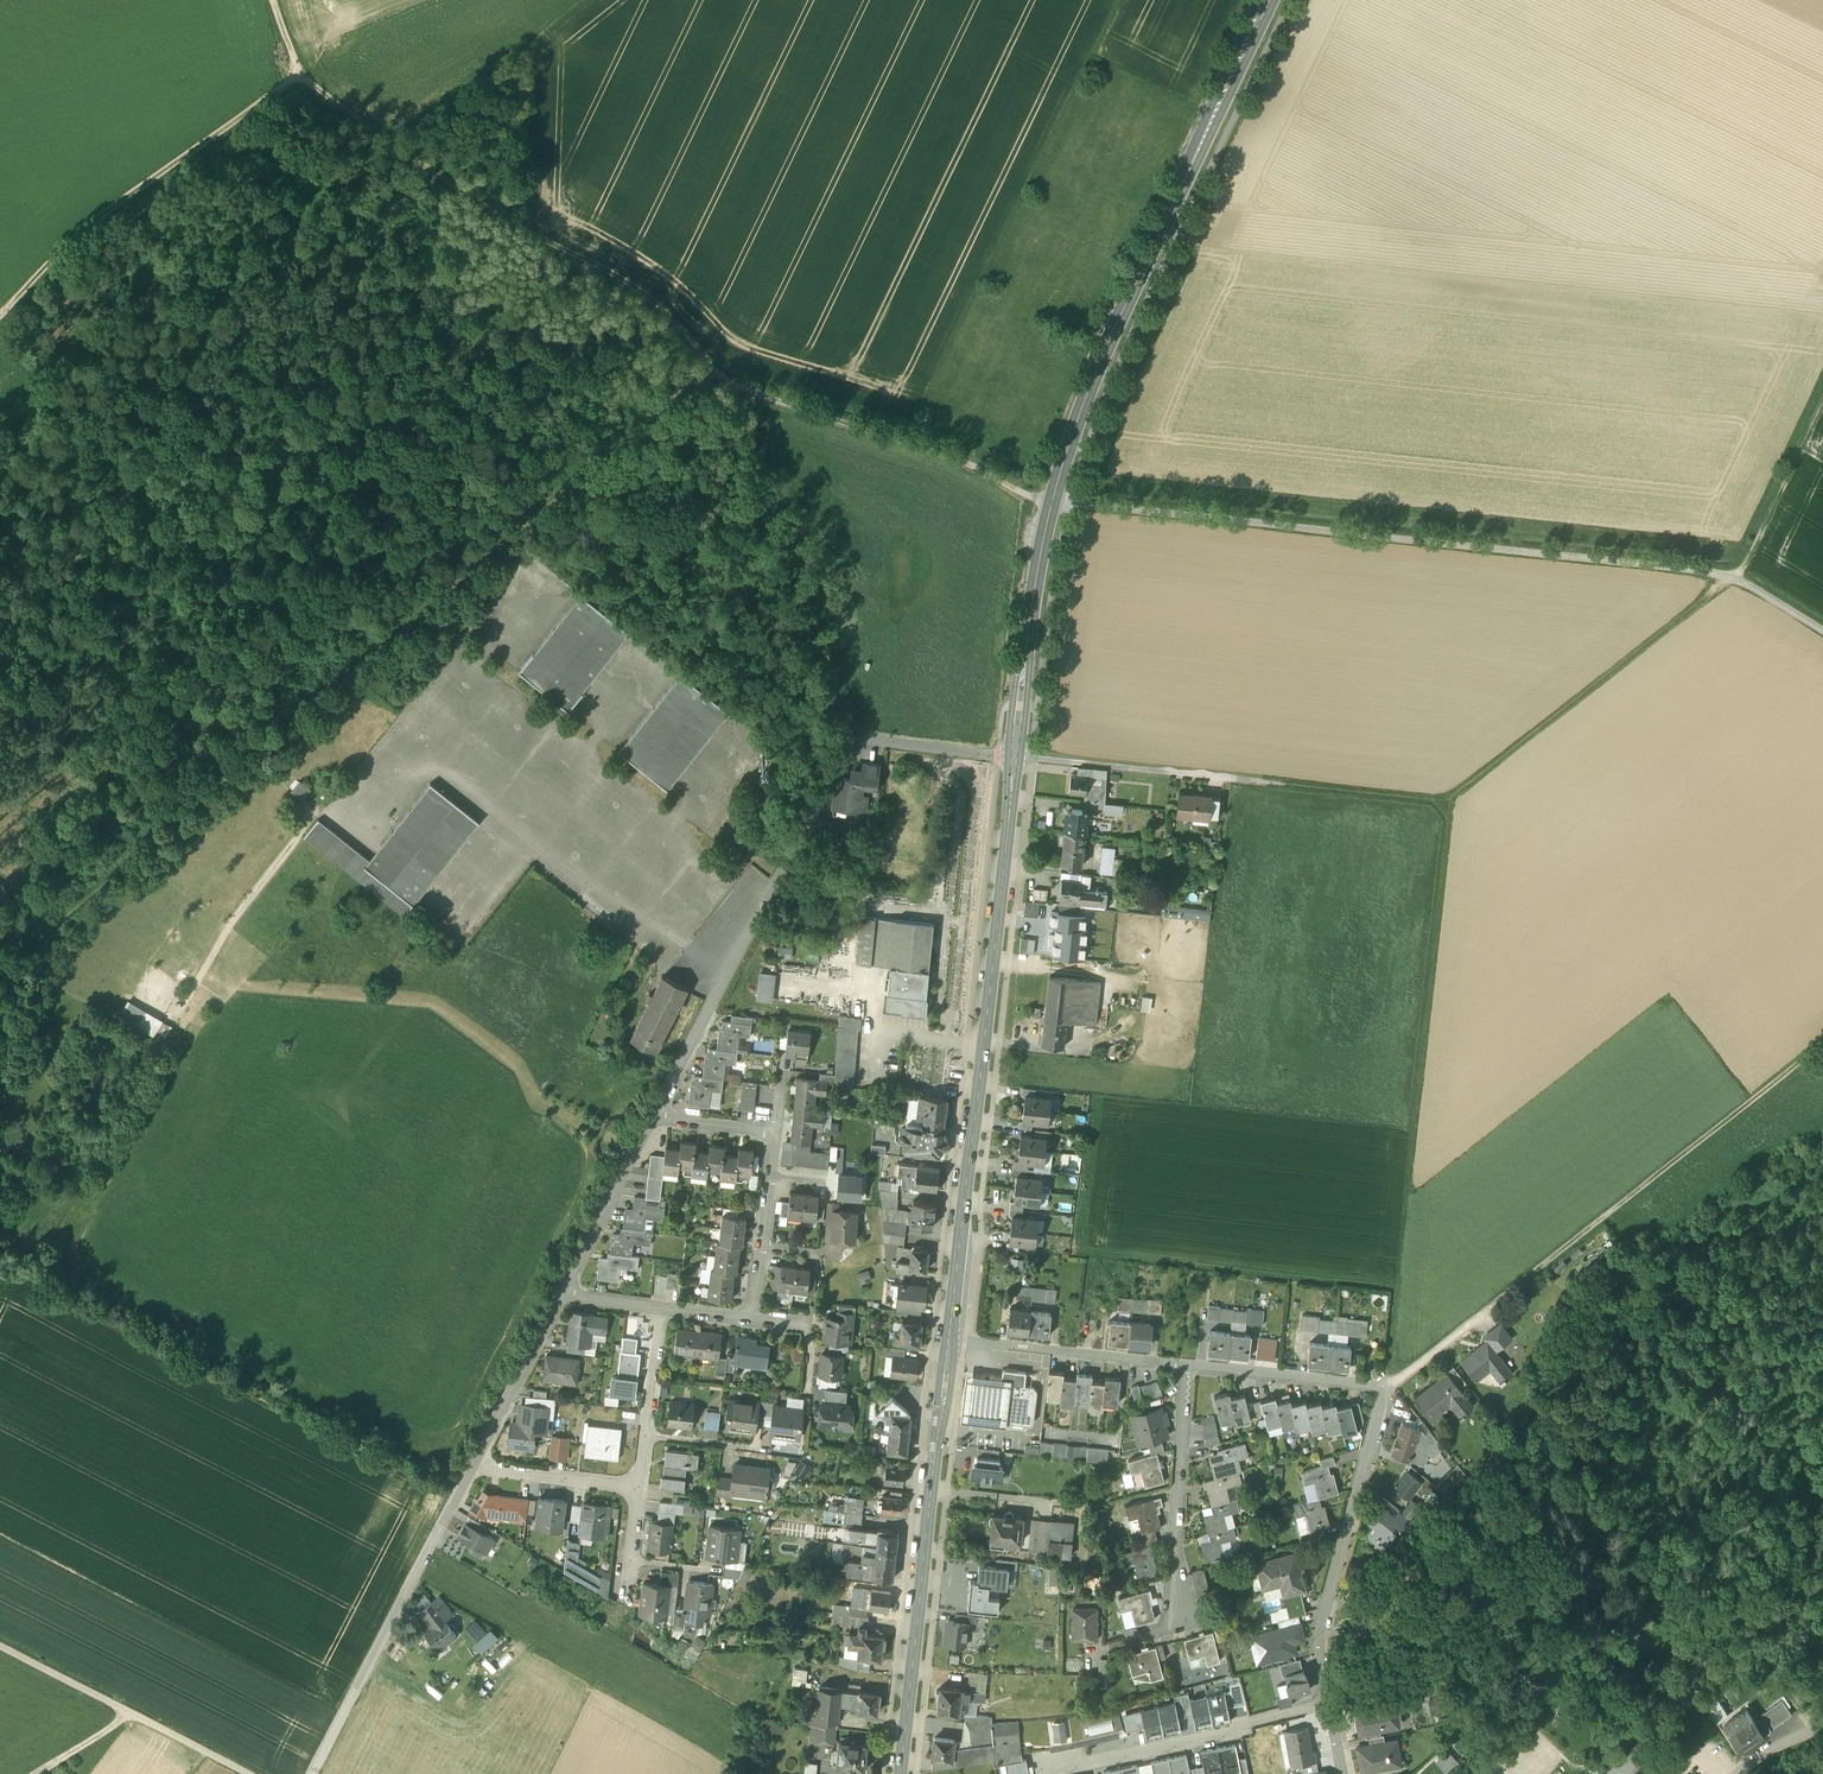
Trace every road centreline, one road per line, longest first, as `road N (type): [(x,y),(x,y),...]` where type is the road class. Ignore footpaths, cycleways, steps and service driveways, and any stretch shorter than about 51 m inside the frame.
road 1 (track): [(1383,1393),(1448,806),(1730,577)]
road 2 (primary): [(1016,756),(1038,567),(1081,430),(1269,0)]
road 3 (track): [(277,0),(297,84),(659,315),(722,388)]
road 4 (residential): [(1016,756),(849,738),(652,1117)]
road 5 (primary): [(950,1337),(1016,756)]
road 6 (residential): [(1191,1364),(1370,1384),(1383,1393),(1319,1639),(1329,1702)]
road 7 (primary): [(901,1773),(950,1337)]
road 8 (track): [(1501,1305),(1822,1051)]
road 9 (track): [(0,323),(79,239),(297,84)]
road 10 (track): [(722,388),(969,466),(1058,503)]
road 11 (residential): [(1191,1364),(1176,1628),(1092,1655)]
road 12 (residential): [(472,1466),(312,1773)]
road 13 (residential): [(1329,1702),(1044,1768)]
road 14 (residential): [(950,1337),(1191,1364)]
road 15 (track): [(1448,806),(1225,782)]
road 16 (residential): [(1225,782),(1016,756)]
road 17 (residential): [(652,1117),(564,1294)]
road 18 (track): [(1738,578),(1822,400)]
road 19 (residential): [(564,1294),(472,1466)]
road 20 (residential): [(753,1317),(776,1132)]
road 21 (residential): [(639,1488),(661,1306)]
road 22 (residential): [(472,1466),(639,1488)]
road 23 (track): [(129,1710),(0,1646)]
road 24 (track): [(247,1773),(129,1710)]
road 25 (residential): [(776,1132),(652,1117)]

